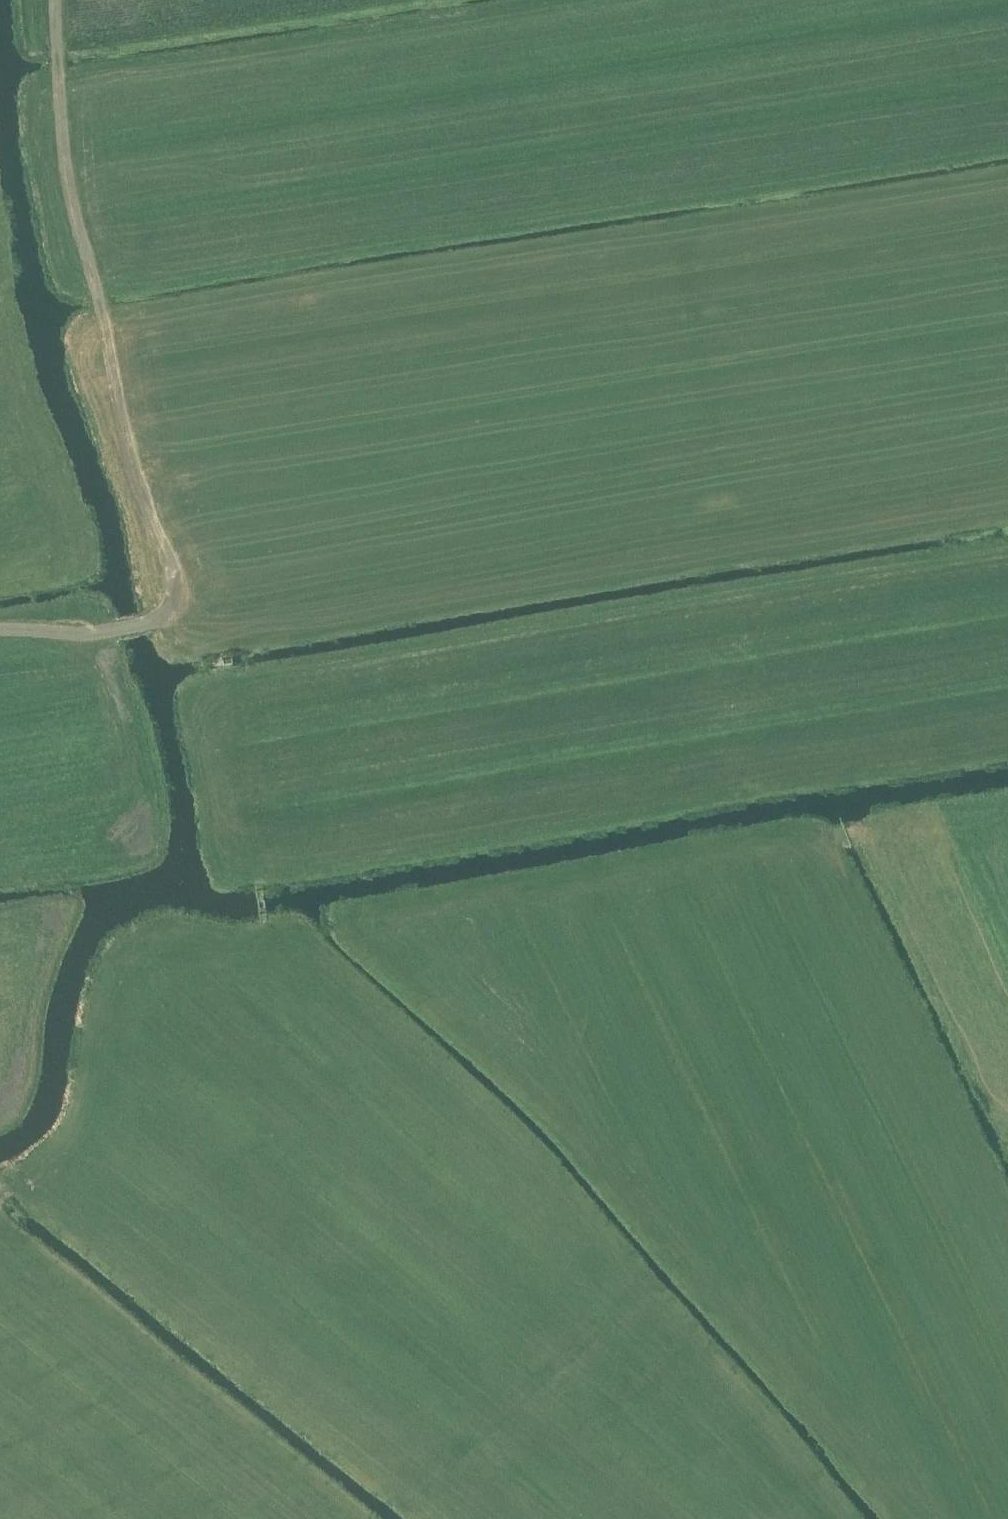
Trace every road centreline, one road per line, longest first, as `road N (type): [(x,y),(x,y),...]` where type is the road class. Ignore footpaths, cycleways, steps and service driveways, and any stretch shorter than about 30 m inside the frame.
road 1 (track): [(55,0),(69,179),(177,590)]

